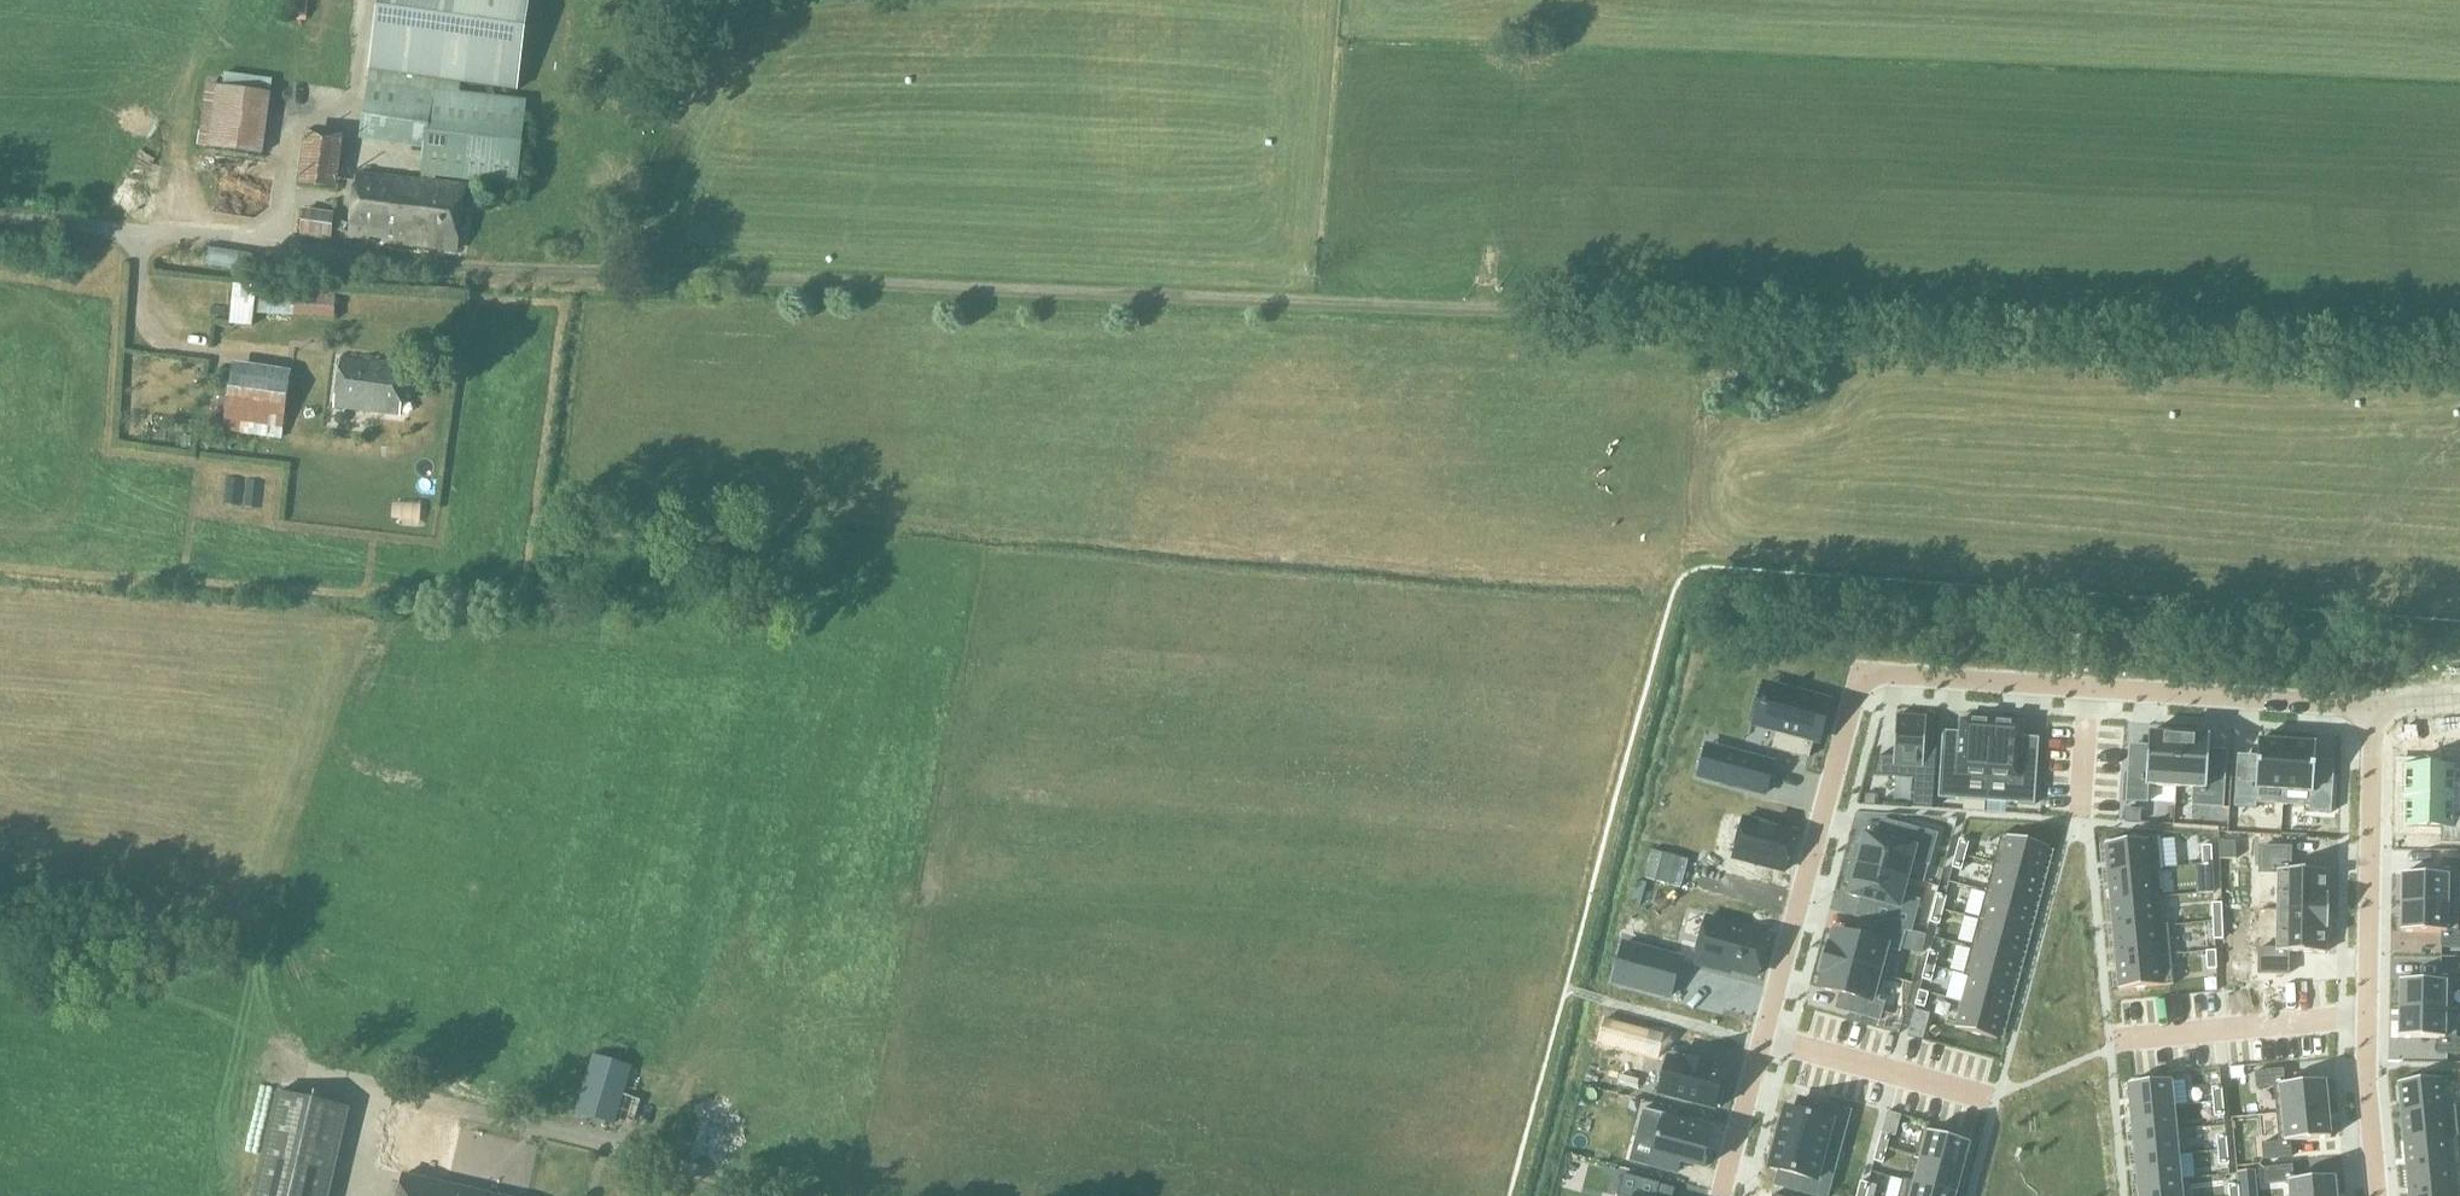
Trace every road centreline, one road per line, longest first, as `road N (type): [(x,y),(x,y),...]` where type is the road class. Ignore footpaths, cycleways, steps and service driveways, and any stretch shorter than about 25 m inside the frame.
road 1 (residential): [(2373,706),(1902,675),(1870,681),(1852,706),(1722,1195)]
road 2 (residential): [(2368,1017),(2373,706)]
road 3 (residential): [(2378,1195),(2368,1017)]
road 4 (track): [(2290,341),(2459,348)]

